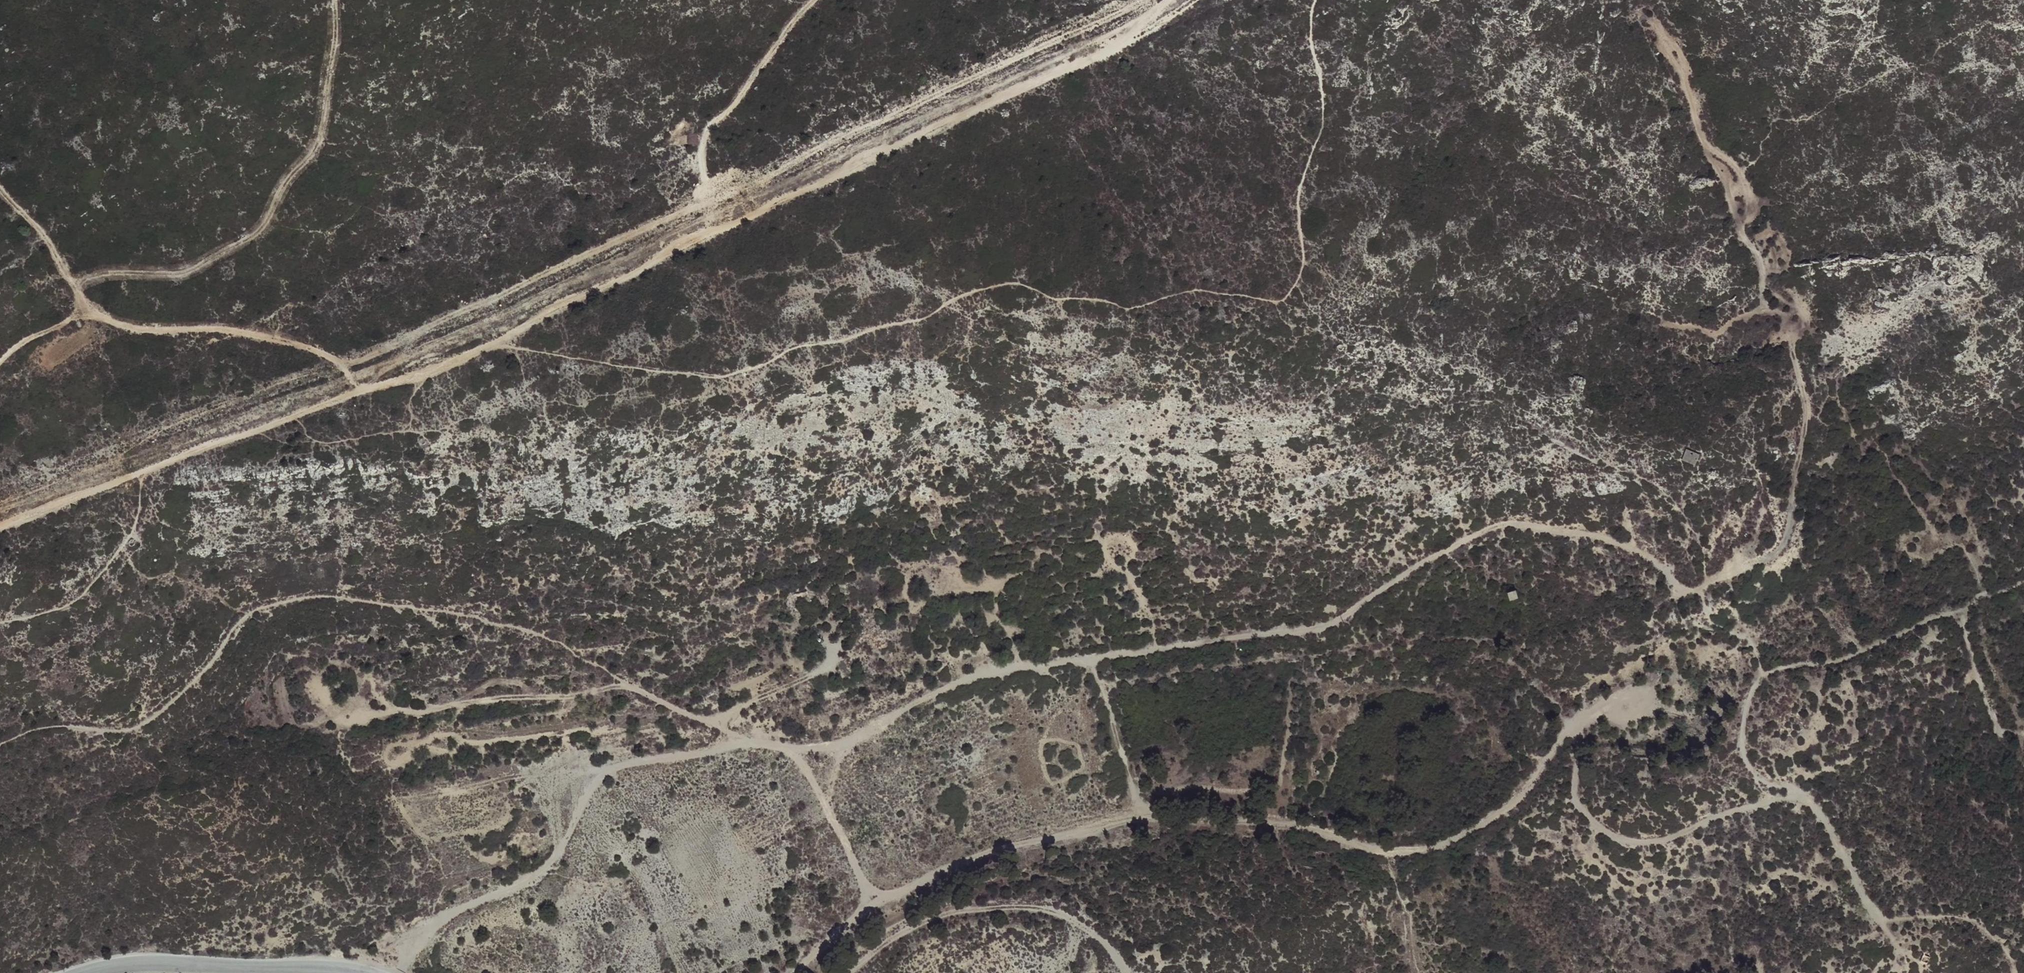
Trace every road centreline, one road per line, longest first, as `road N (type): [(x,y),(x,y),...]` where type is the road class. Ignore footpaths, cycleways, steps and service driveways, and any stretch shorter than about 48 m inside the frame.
road 1 (track): [(0,528),(454,360),(1118,53),(1184,0)]
road 2 (unclassified): [(77,972),(117,962),(373,972)]

